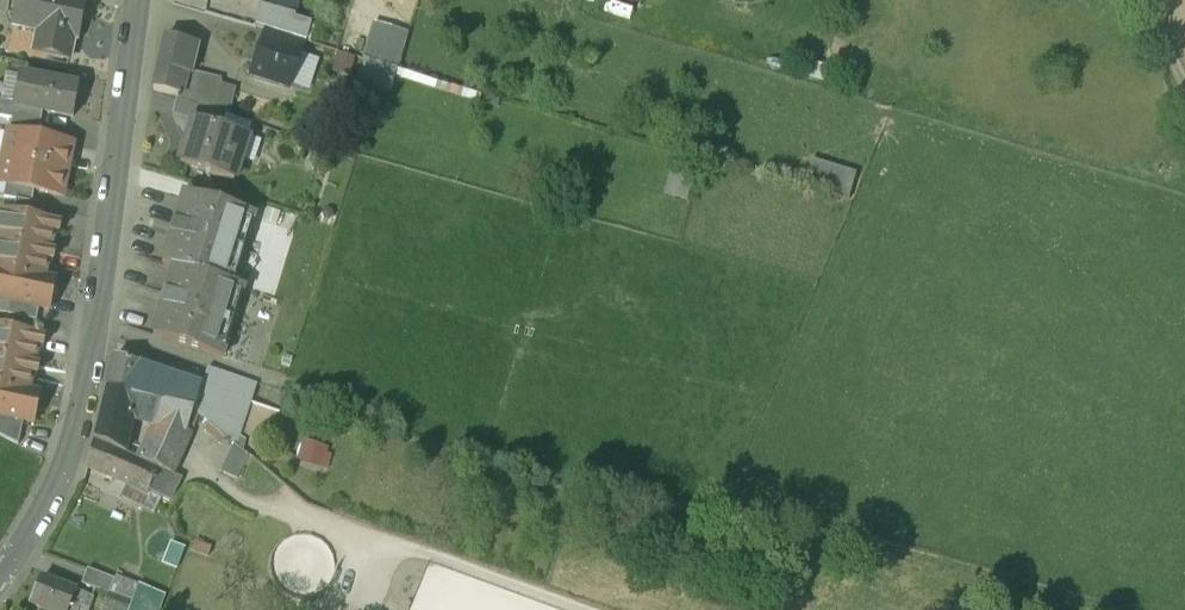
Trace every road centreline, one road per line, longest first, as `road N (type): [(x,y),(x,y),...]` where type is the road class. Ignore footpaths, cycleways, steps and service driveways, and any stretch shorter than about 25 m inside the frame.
road 1 (residential): [(0,570),(75,446),(137,0)]
road 2 (track): [(581,609),(429,554),(246,503),(192,467),(205,431)]
road 3 (track): [(95,325),(361,409)]

